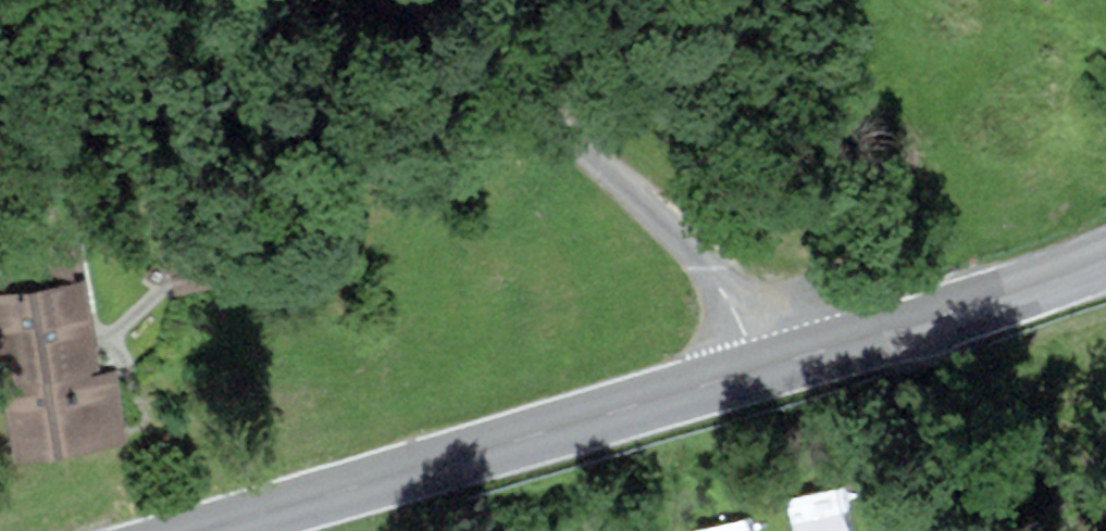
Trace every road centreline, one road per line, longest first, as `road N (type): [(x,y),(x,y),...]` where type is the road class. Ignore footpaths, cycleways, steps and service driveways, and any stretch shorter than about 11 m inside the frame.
road 1 (secondary): [(196,530),(1105,259)]
road 2 (track): [(403,0),(569,138),(724,287),(764,362)]

